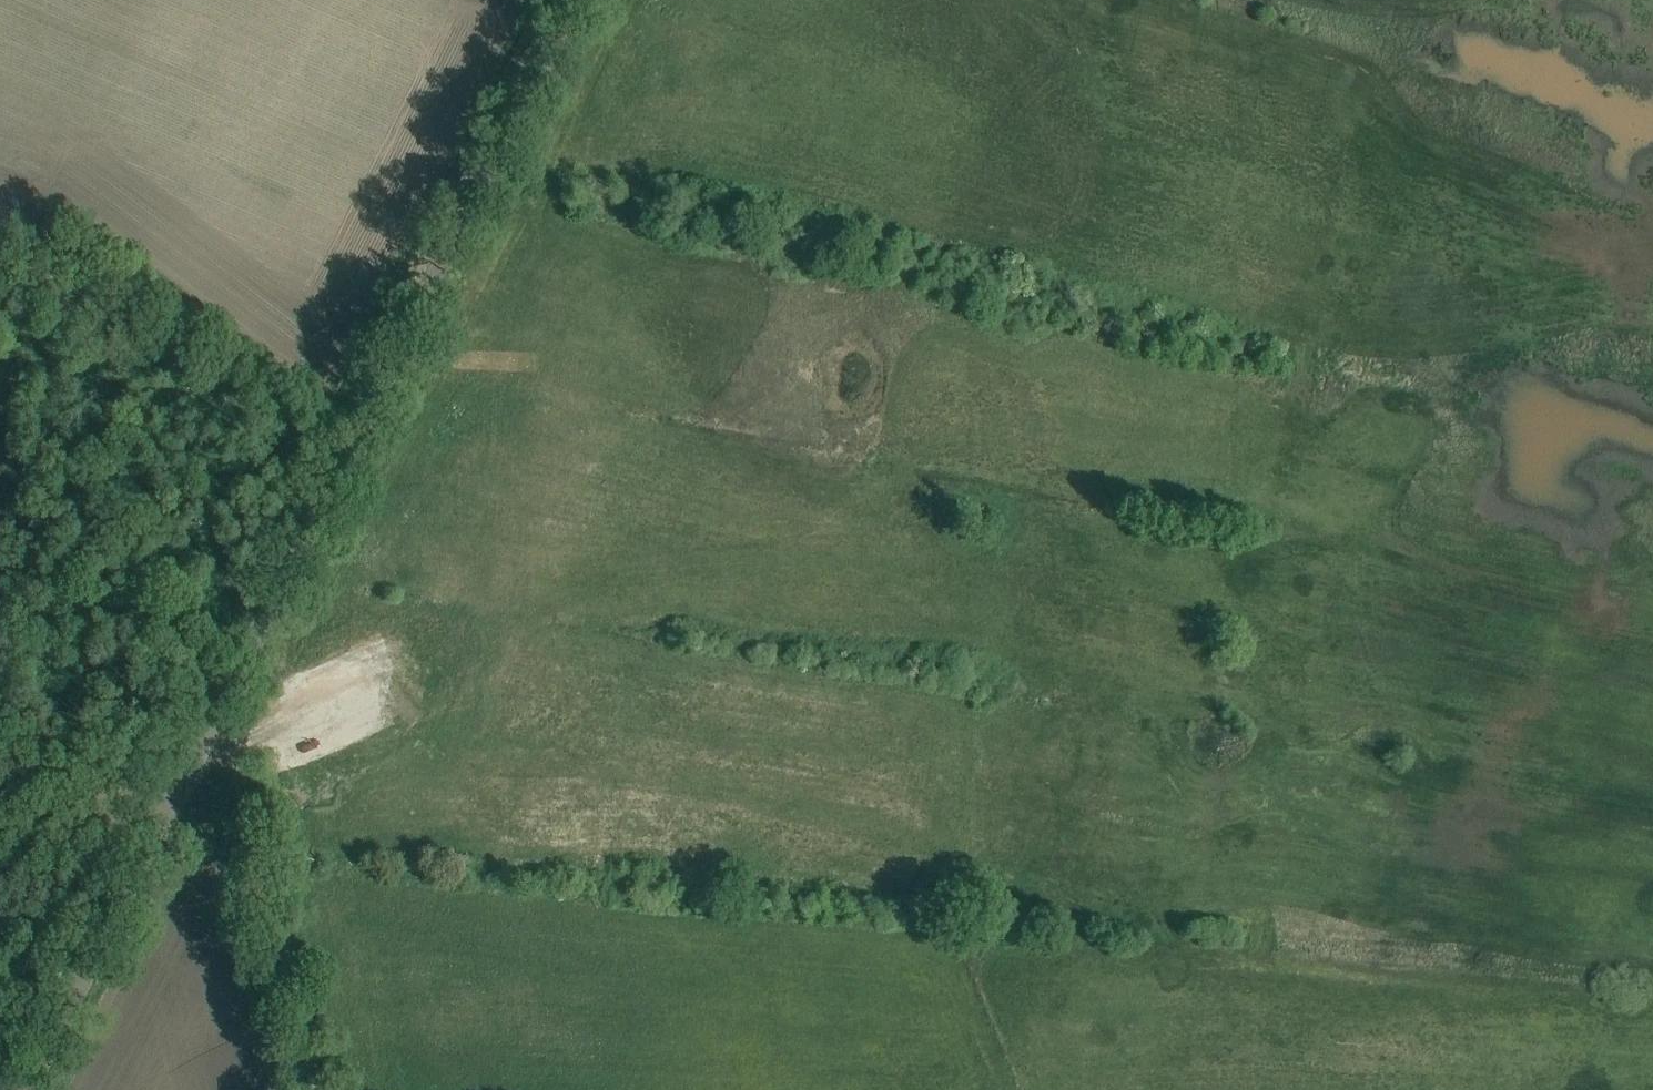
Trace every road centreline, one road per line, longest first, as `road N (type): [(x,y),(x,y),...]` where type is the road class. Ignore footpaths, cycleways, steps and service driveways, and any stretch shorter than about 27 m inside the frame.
road 1 (tertiary): [(575,0),(28,1089)]
road 2 (track): [(314,1089),(219,712)]

